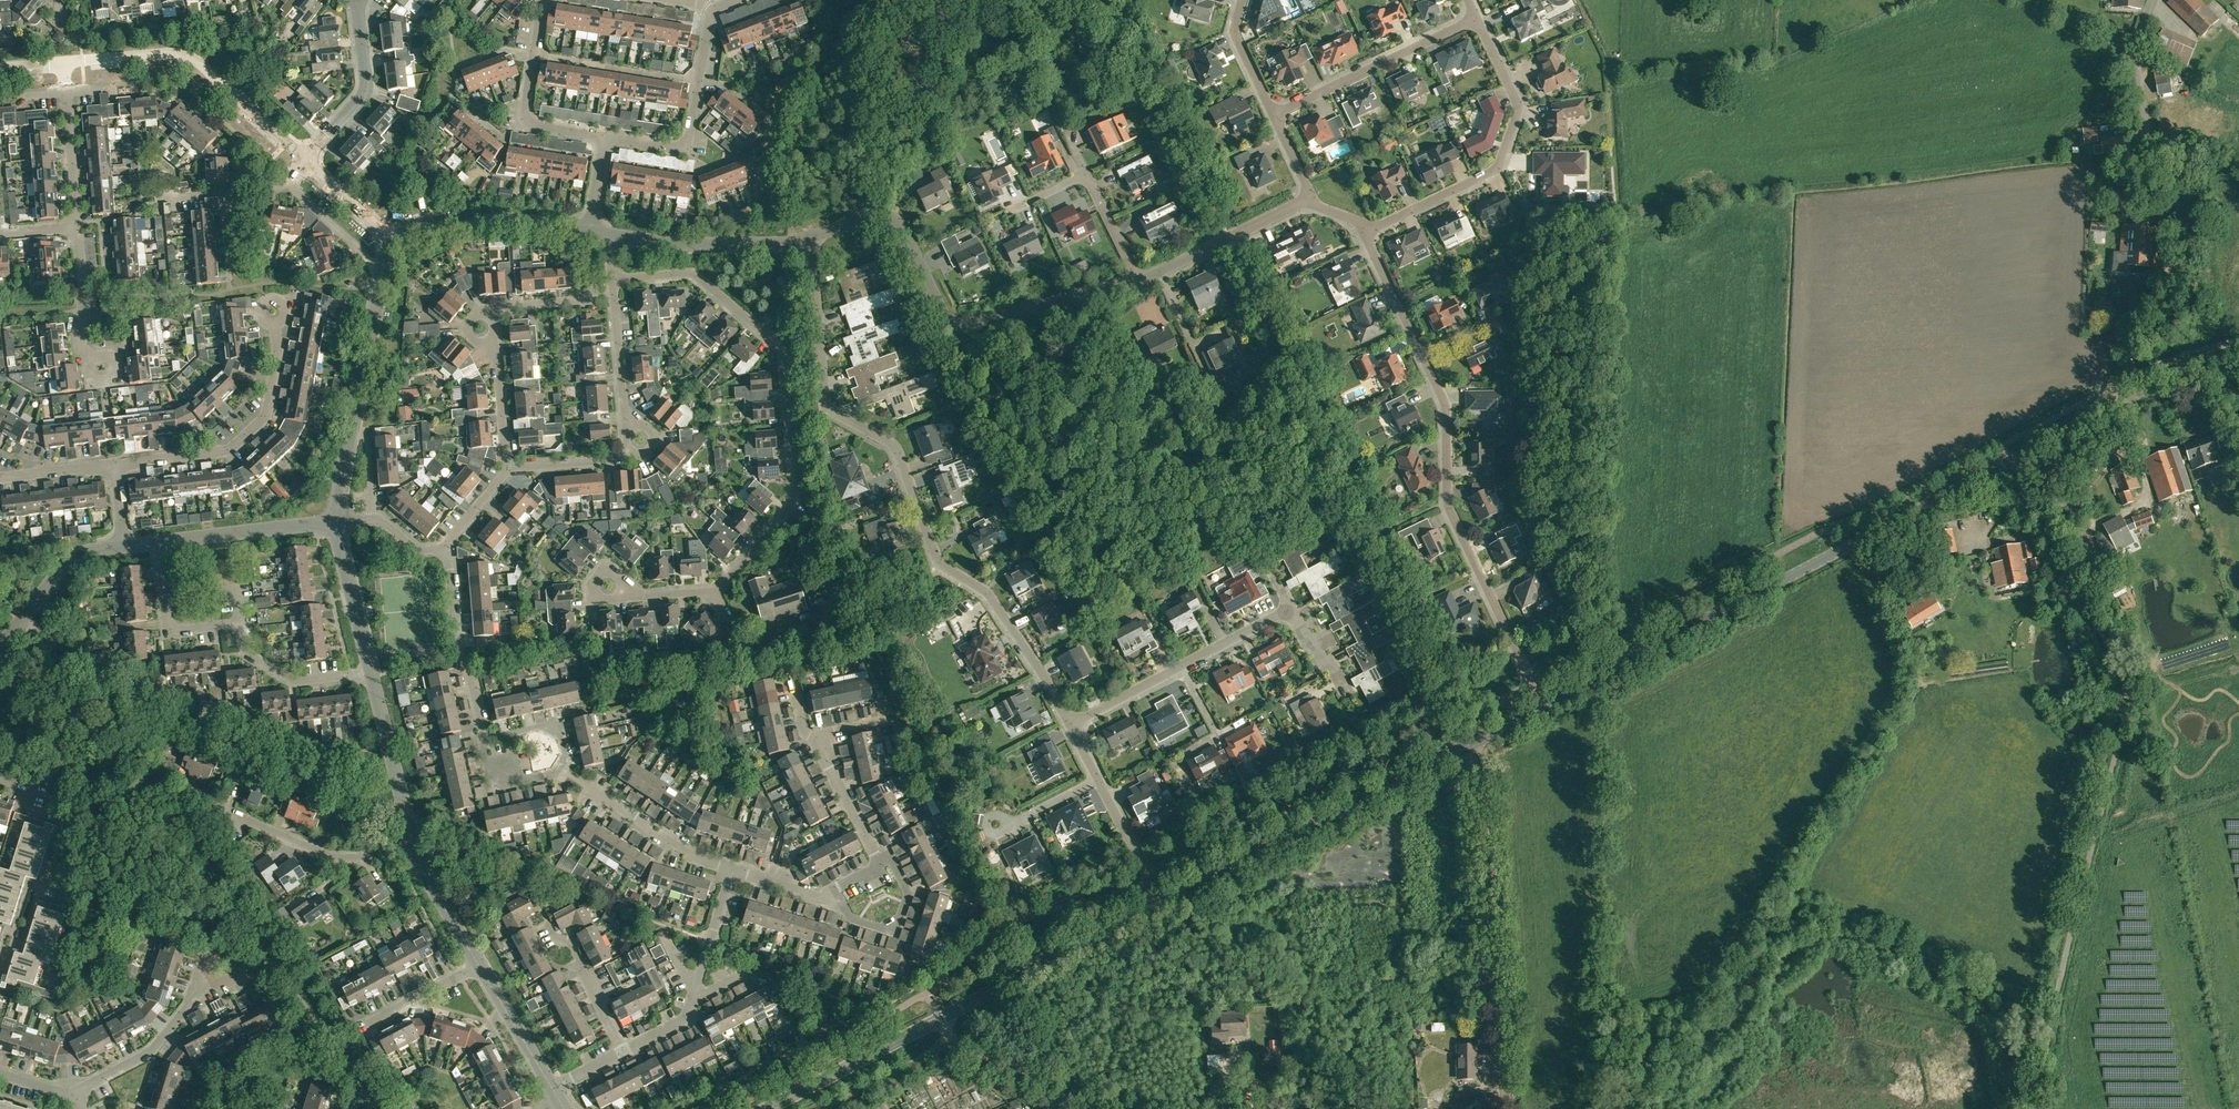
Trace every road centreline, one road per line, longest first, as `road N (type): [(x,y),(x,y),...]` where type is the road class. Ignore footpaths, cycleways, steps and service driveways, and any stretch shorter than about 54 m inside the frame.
road 1 (unclassified): [(2037,1108),(2128,698),(2104,634),(2013,461)]
road 2 (residential): [(1072,724),(989,592),(941,563),(895,446),(829,407),(811,236)]
road 3 (tertiary): [(1544,706),(2013,461)]
road 4 (track): [(1451,703),(1227,238)]
road 5 (residential): [(712,591),(796,493),(784,354),(693,273),(613,278)]
road 6 (tertiary): [(1160,901),(1544,706)]
road 7 (residential): [(1137,278),(960,325),(947,319),(893,218),(811,236)]
road 8 (residential): [(1544,706),(1450,507),(1447,409),(1423,353)]
road 9 (residential): [(2134,353),(2166,256),(2135,48),(2152,0)]
road 10 (residential): [(1365,231),(1500,163),(1518,110),(1477,18)]
road 11 (tertiary): [(334,522),(383,238)]
road 12 (tertiary): [(304,162),(186,58),(63,64)]
road 13 (track): [(1124,0),(1138,53),(1227,238)]
road 14 (residential): [(114,465),(232,448),(267,411),(276,323)]
road 15 (tertiary): [(939,1017),(1160,901)]
road 16 (residential): [(0,962),(24,939),(62,814),(24,802),(29,788),(0,779)]
road 17 (tertiary): [(2013,461),(2067,430),(2238,362)]
road 18 (residential): [(1273,116),(1477,18)]
road 19 (residential): [(605,138),(674,149),(690,140),(713,9)]
road 20 (residential): [(383,238),(454,218),(590,230)]
road 21 (residential): [(733,868),(690,853),(558,766)]
road 22 (residential): [(605,138),(536,126),(525,115),(543,0)]
road 23 (residential): [(412,837),(338,858),(256,823),(226,823)]
road 24 (residential): [(484,739),(455,640),(447,548)]
road 25 (tertiary): [(767,1108),(939,1017)]
road 26 (residential): [(796,241),(679,243),(610,233)]
road 27 (residential): [(73,1094),(151,1051),(214,978)]
road 28 (residential): [(304,162),(366,89),(357,2)]
road 29 (residential): [(159,543),(334,522)]
road 30 (track): [(1105,1108),(965,1051),(947,1034)]
road 31 (tertiary): [(412,837),(371,671)]
road 32 (residential): [(0,649),(73,557),(124,547)]
road 33 (residential): [(879,865),(891,859),(908,893),(900,918),(880,927),(850,919),(834,887)]
road 34 (residential): [(371,671),(289,677),(246,649),(240,622)]
road 35 (residential): [(240,622),(170,628),(159,543)]
road 36 (residential): [(623,1051),(568,941),(555,937),(547,921)]
road 37 (tertiary): [(371,671),(334,522)]
road 38 (residential): [(879,865),(813,736)]
road 39 (tertiary): [(479,965),(412,837)]
road 40 (tertiary): [(552,1088),(479,965)]
road 41 (residential): [(623,1051),(685,1018),(707,950)]
road 42 (residential): [(357,1029),(479,965)]
road 43 (residential): [(1160,901),(1099,778)]
road 44 (residential): [(77,226),(66,91)]
road 45 (residential): [(1423,353),(1365,231)]
road 46 (residential): [(1243,0),(1236,36),(1273,116)]
road 47 (residential): [(1072,724),(1182,666)]
road 48 (residential): [(447,548),(415,548),(378,518),(334,522)]
road 49 (residential): [(493,308),(615,298)]
road 50 (residential): [(506,469),(628,459)]
road 51 (residential): [(1182,666),(1289,609)]
road 52 (residential): [(558,766),(553,774),(492,787),(484,739)]

